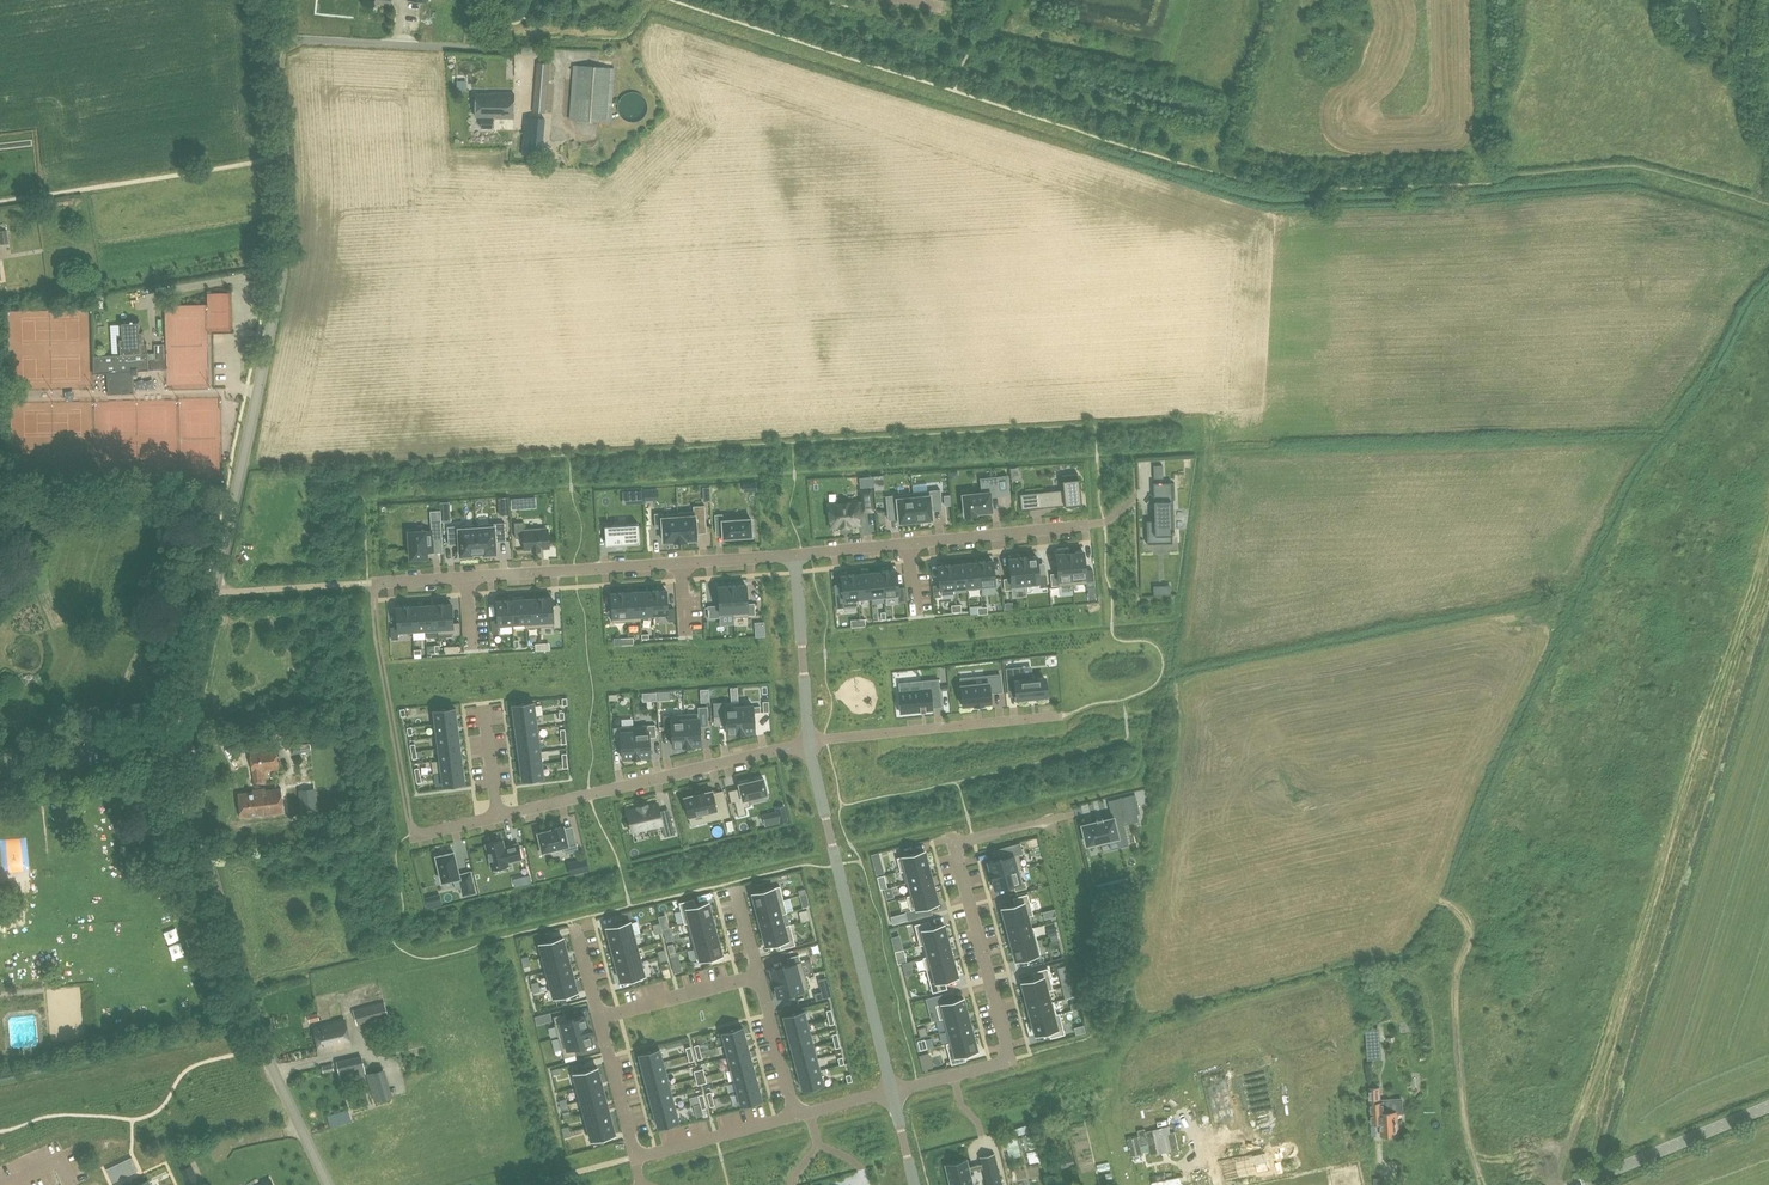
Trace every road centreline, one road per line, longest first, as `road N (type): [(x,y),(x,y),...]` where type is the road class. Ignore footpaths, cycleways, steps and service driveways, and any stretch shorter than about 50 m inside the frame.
road 1 (residential): [(187,728),(282,274),(287,184),(275,42)]
road 2 (residential): [(328,1184),(257,1032),(234,960),(199,827),(187,728)]
road 3 (residential): [(378,585),(795,555)]
road 4 (residential): [(892,1091),(809,742)]
road 5 (residential): [(892,1091),(997,1064),(1007,1052),(952,837)]
road 6 (residential): [(498,816),(809,742)]
road 7 (residential): [(599,1018),(639,1151),(795,1115)]
road 8 (residential): [(795,555),(1086,526)]
road 9 (residential): [(809,742),(1059,716)]
road 10 (unclassified): [(1586,1181),(1768,1107)]
road 11 (residential): [(0,764),(187,728)]
road 12 (residential): [(809,742),(795,555)]
road 13 (residential): [(599,1018),(759,975)]
road 14 (residential): [(795,1115),(759,975)]

